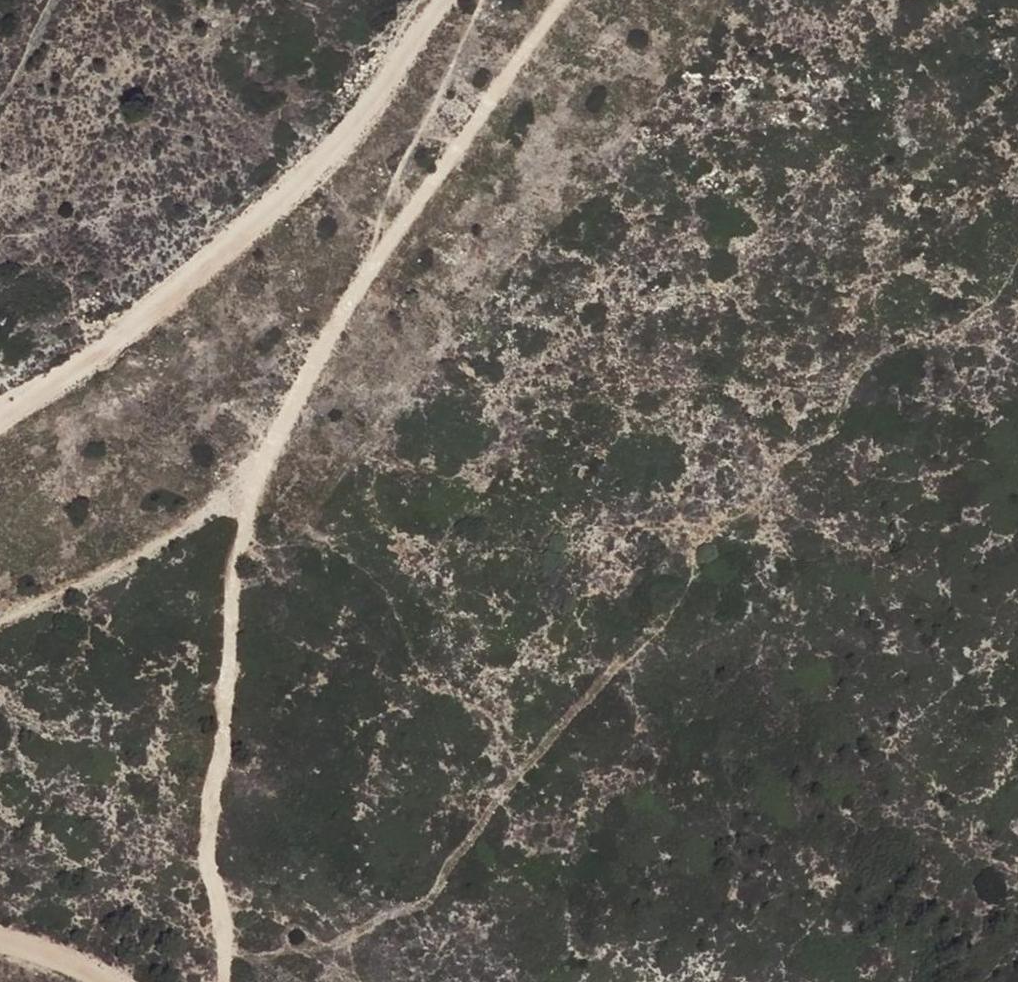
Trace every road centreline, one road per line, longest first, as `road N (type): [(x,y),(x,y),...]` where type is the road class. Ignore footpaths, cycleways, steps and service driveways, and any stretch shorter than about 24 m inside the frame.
road 1 (track): [(0,415),(267,213),(378,90),(442,0)]

